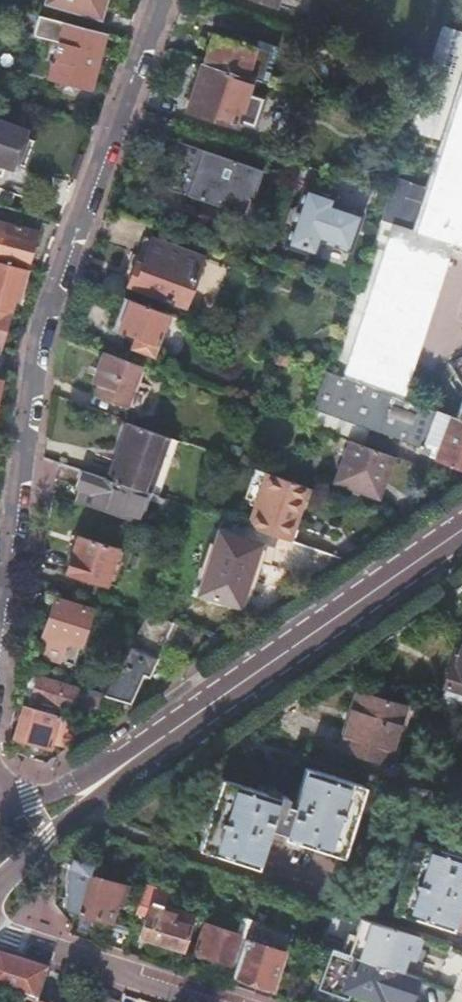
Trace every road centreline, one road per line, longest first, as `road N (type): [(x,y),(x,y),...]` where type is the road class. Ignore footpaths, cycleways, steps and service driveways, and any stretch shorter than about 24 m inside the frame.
road 1 (residential): [(0,592),(44,326),(162,0)]
road 2 (tertiary): [(461,520),(95,780)]
road 3 (residential): [(0,934),(214,1001)]
road 4 (tertiary): [(0,888),(74,814),(95,780)]

